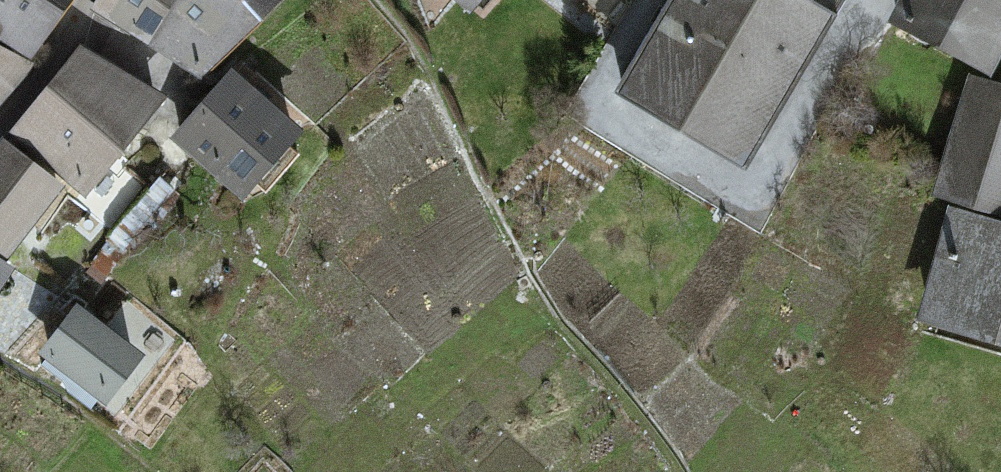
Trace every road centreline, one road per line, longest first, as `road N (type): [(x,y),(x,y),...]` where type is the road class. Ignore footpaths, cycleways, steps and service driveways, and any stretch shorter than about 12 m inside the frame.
road 1 (residential): [(0,132),(99,0)]

